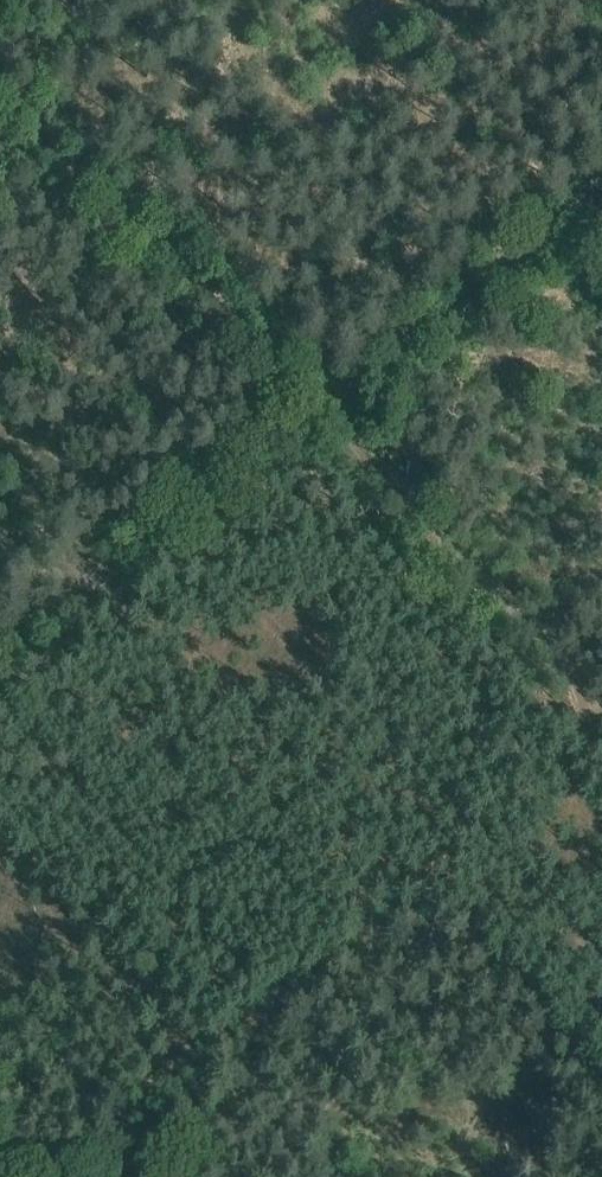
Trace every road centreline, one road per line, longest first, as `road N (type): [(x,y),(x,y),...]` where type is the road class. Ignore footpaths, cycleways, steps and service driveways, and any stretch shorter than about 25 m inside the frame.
road 1 (track): [(0,85),(601,715)]
road 2 (track): [(601,734),(341,958),(216,1052),(83,1176)]
road 3 (track): [(146,1121),(331,1113),(395,1138),(446,1176)]

